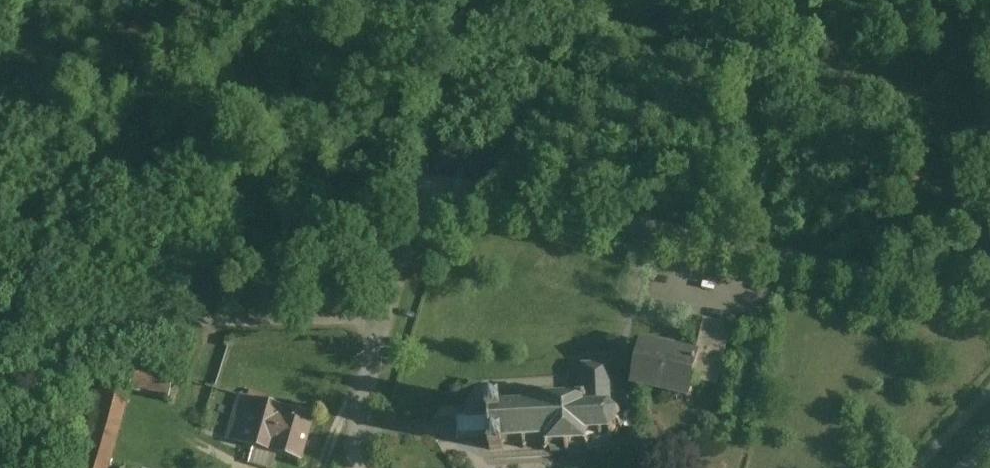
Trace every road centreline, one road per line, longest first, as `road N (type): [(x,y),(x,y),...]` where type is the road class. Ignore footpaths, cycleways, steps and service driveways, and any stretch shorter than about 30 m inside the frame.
road 1 (unclassified): [(358,467),(364,382),(380,324),(413,223),(433,205),(465,198),(530,204),(887,275),(989,305)]

